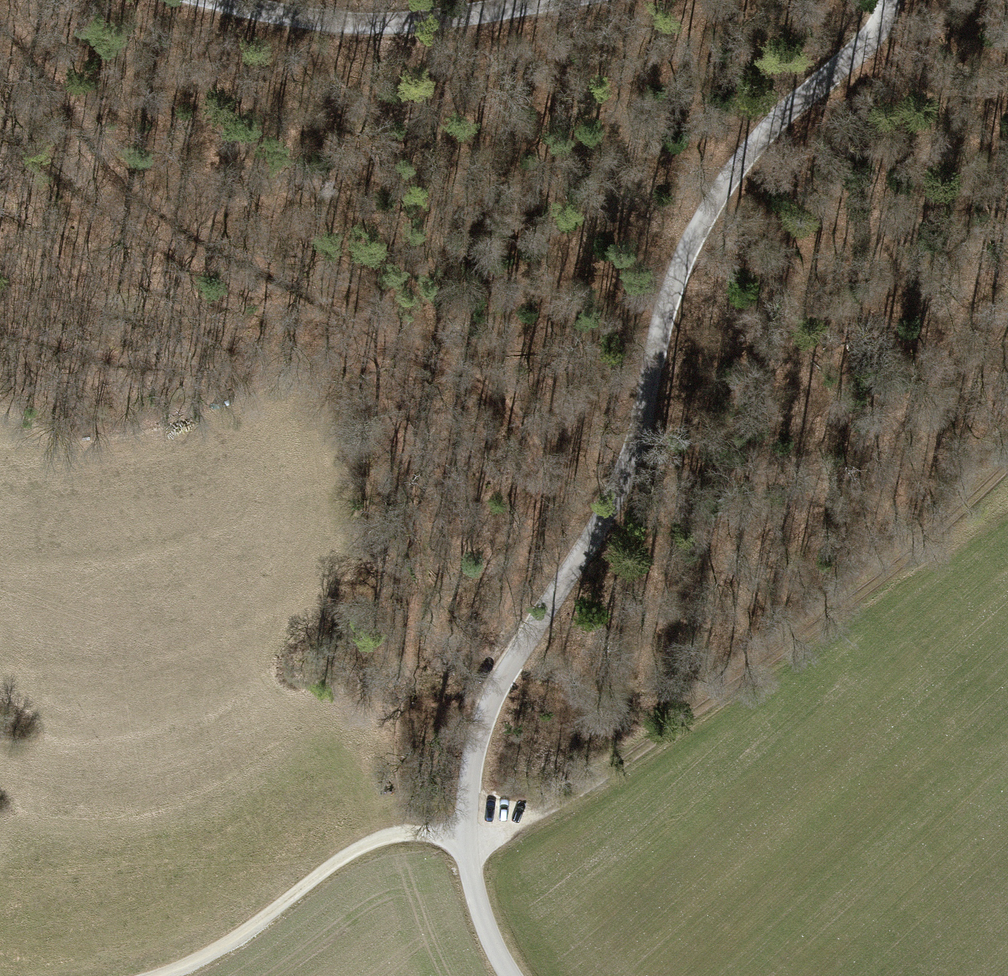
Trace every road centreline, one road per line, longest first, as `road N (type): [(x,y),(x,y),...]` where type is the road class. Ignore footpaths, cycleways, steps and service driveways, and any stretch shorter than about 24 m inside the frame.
road 1 (tertiary): [(511,975),(479,910),(463,836),(484,721),(619,491),(644,417),(658,332),(704,216),(768,127),(859,49),(880,23),(886,0)]
road 2 (track): [(463,836),(545,811),(840,611),(1007,449)]
road 3 (track): [(370,346),(438,361),(478,384),(509,410),(530,443),(540,494),(503,621),(506,672)]
road 4 (tertiary): [(555,0),(402,24),(279,15),(216,0)]
road 5 (track): [(414,832),(340,858),(245,934),(165,975)]

